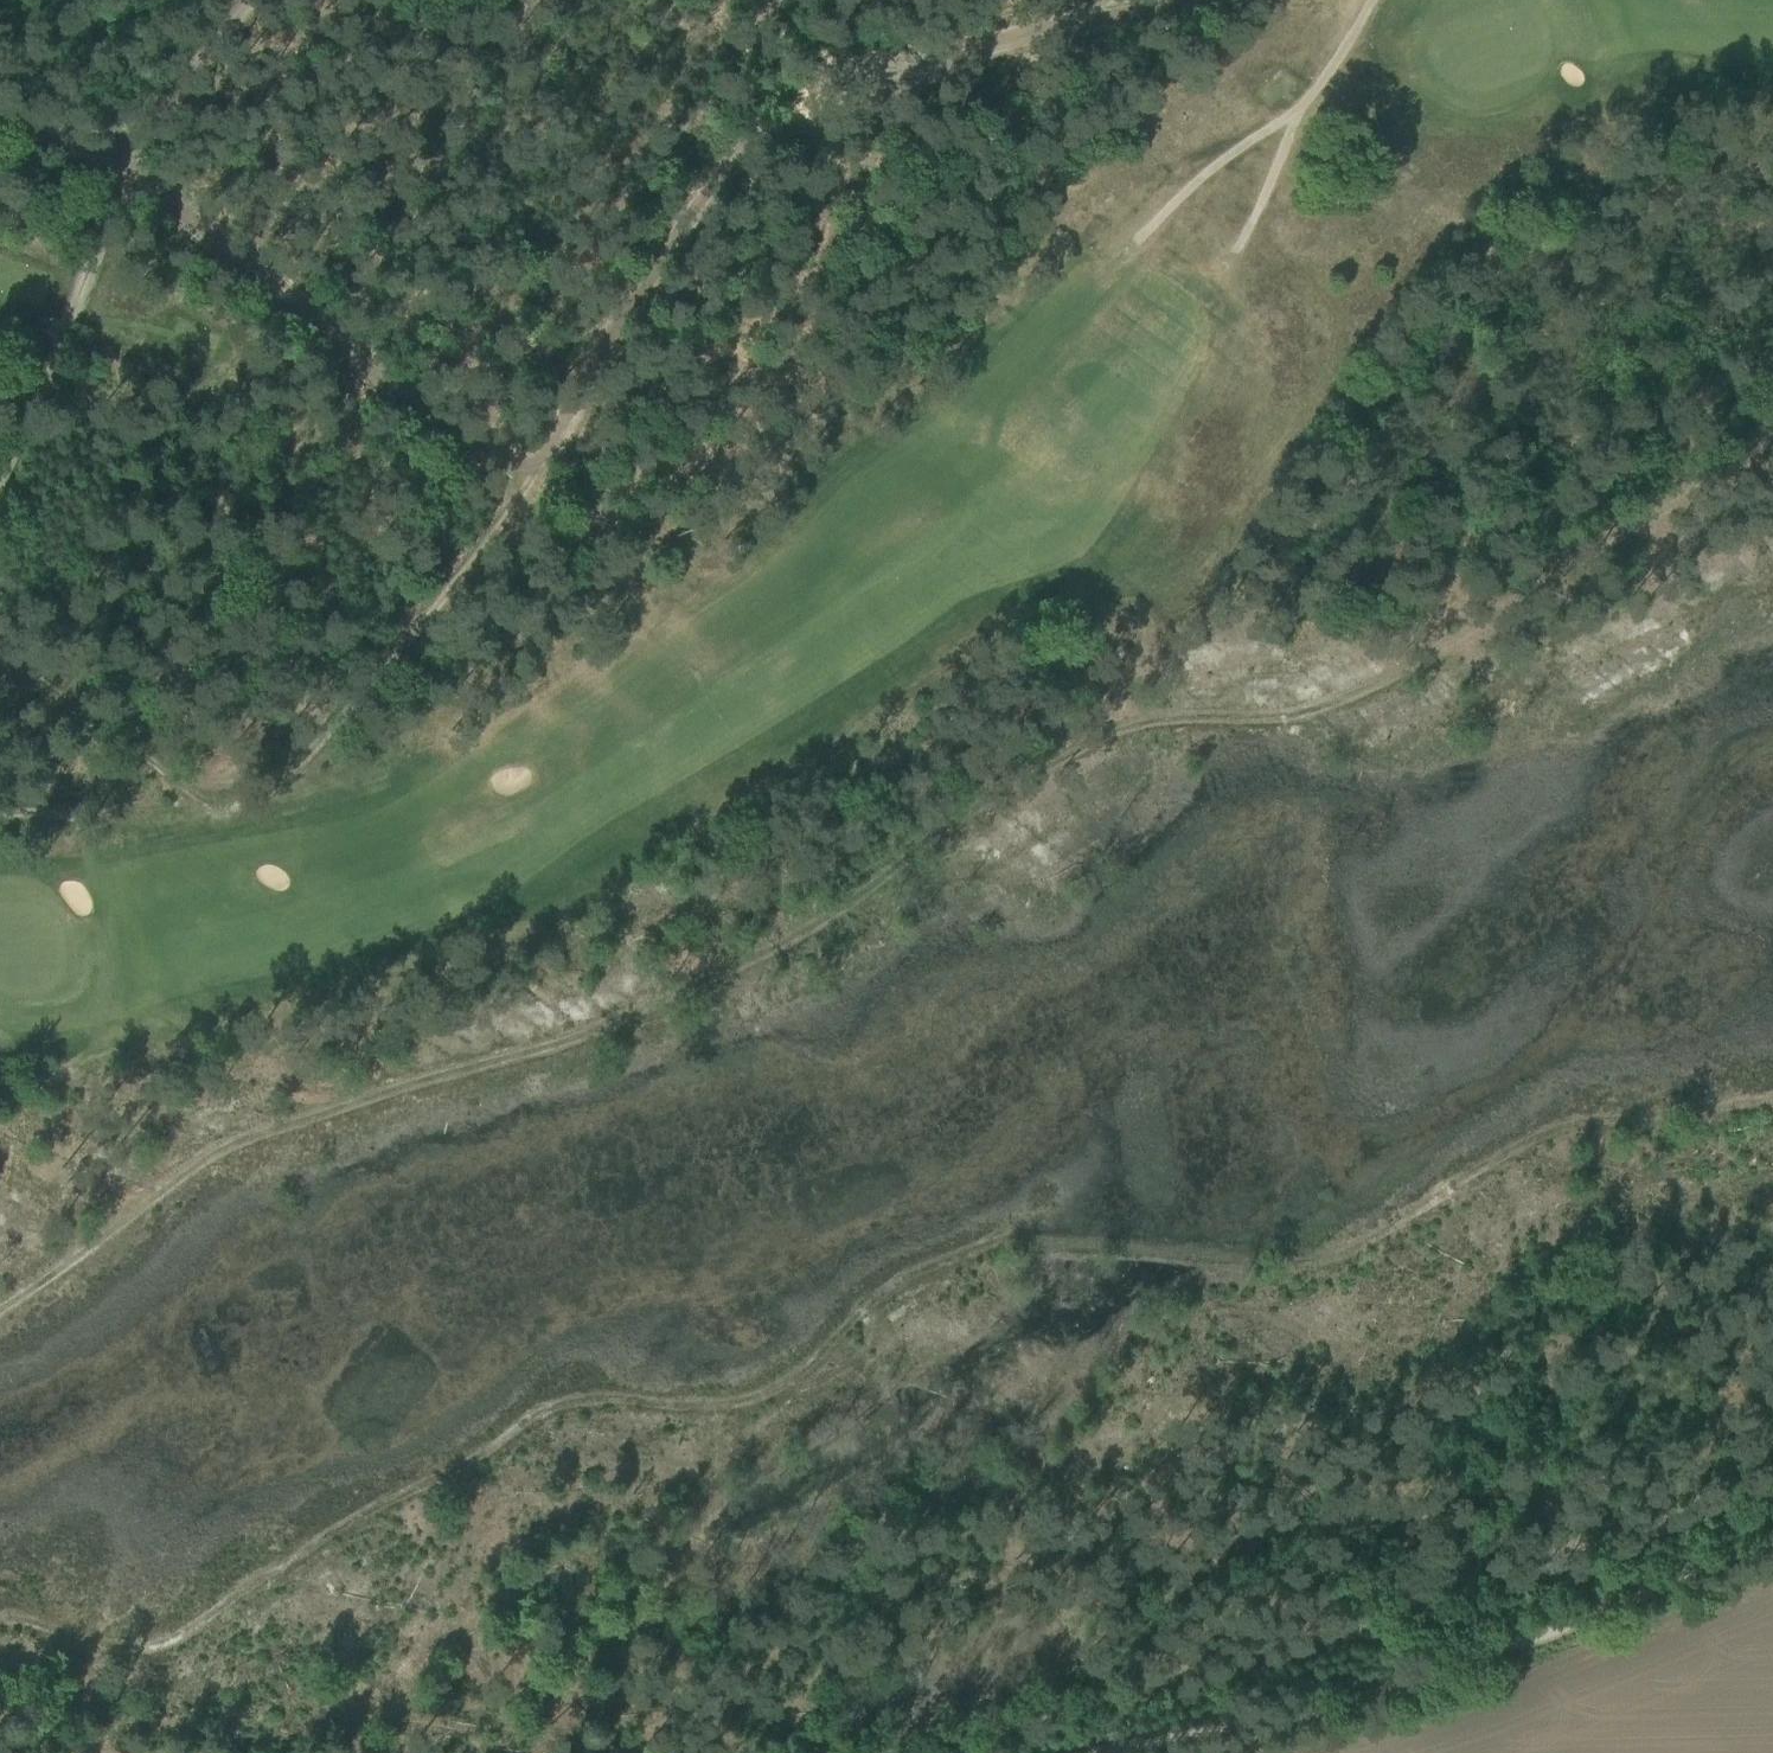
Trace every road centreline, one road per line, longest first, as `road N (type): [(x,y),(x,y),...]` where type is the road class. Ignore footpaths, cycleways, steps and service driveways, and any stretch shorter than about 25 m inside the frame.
road 1 (track): [(0,636),(191,793),(281,813),(643,577),(516,444),(127,175),(0,114)]
road 2 (track): [(516,444),(720,158),(1054,29),(1173,0)]
road 3 (track): [(1121,1752),(1301,1713),(1487,1656),(1772,1545)]
road 4 (track): [(248,0),(127,175),(0,497)]

